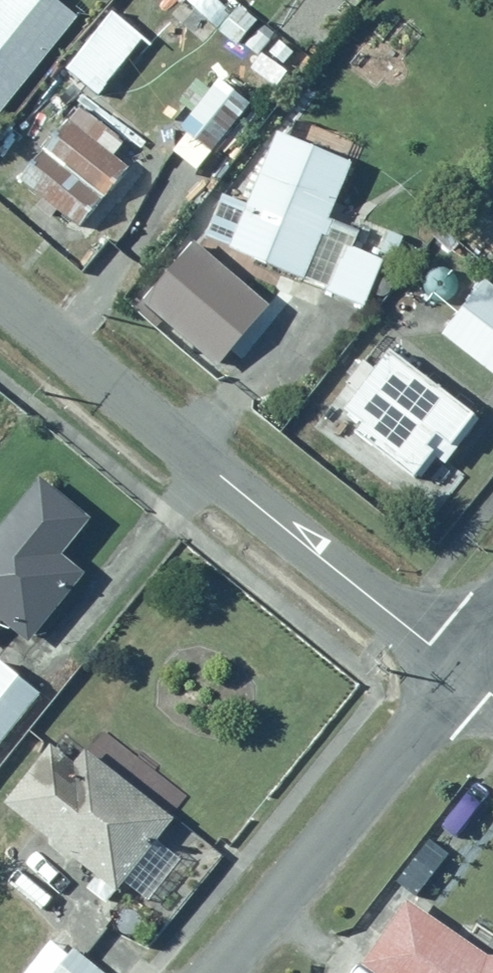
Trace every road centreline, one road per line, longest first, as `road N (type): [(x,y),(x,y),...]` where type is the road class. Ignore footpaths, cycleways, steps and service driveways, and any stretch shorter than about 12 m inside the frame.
road 1 (residential): [(0,292),(463,671)]
road 2 (residential): [(463,671),(213,972)]

